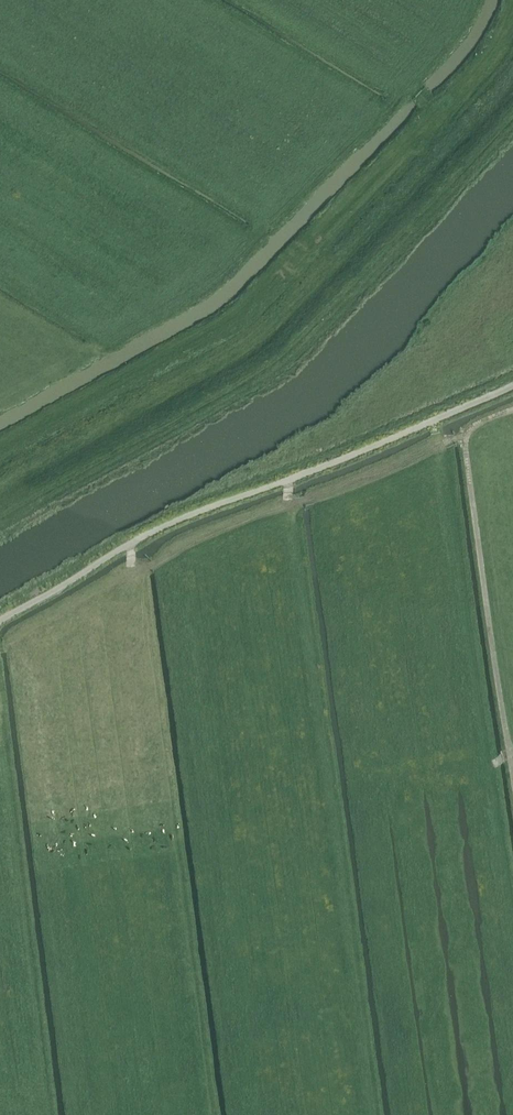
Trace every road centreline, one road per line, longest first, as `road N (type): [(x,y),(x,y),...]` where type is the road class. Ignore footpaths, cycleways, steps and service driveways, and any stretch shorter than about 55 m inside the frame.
road 1 (unclassified): [(0,621),(177,521),(512,386)]
road 2 (track): [(512,410),(479,424),(465,449),(509,754),(495,764)]

